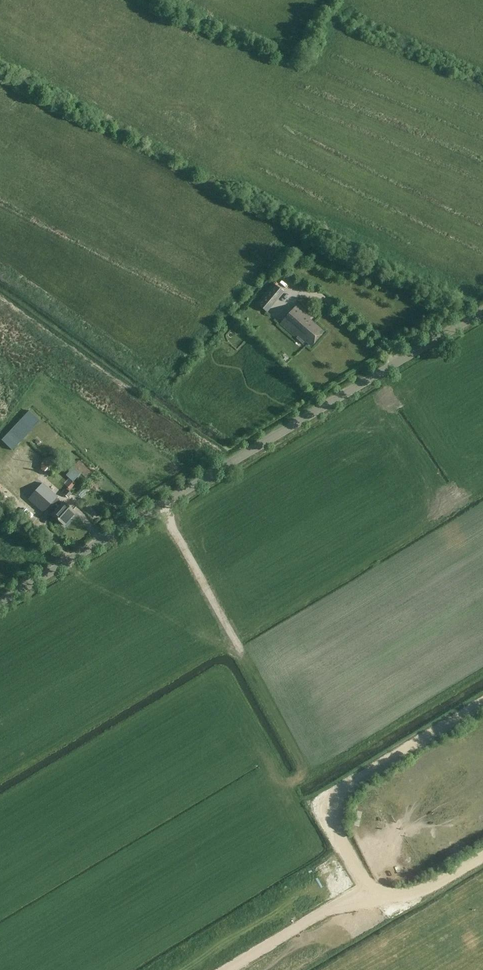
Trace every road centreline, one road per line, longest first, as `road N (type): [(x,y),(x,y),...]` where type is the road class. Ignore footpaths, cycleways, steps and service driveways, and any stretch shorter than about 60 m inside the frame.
road 1 (unclassified): [(482,311),(0,601)]
road 2 (track): [(482,857),(417,893),(375,893),(333,821),(338,797),(353,782)]
road 3 (track): [(224,969),(364,885)]
road 4 (track): [(353,782),(482,704)]

